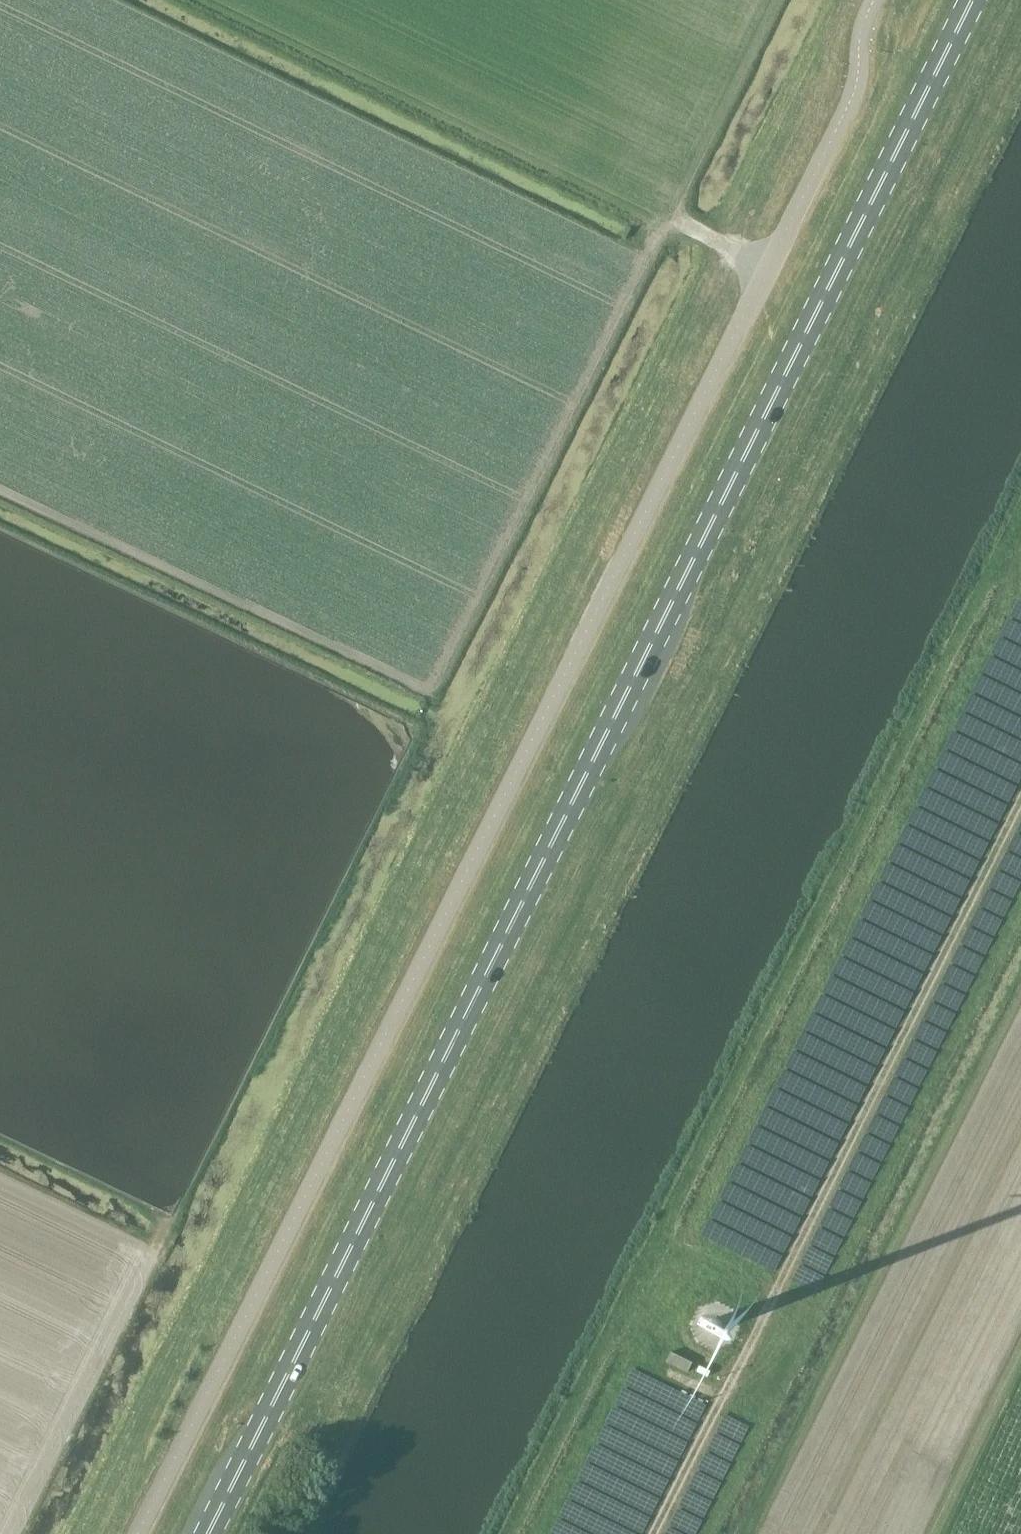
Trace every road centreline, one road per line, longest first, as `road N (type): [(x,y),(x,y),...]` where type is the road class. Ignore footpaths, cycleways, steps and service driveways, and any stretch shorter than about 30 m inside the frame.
road 1 (primary): [(208,1533),(972,0)]
road 2 (unclassified): [(873,0),(851,99),(302,1205)]
road 3 (track): [(12,1533),(166,1220),(138,1192),(0,1127)]
road 4 (track): [(0,540),(408,731)]
road 5 (unclassified): [(137,1533),(302,1205)]
road 6 (track): [(766,269),(684,226),(676,208),(774,0)]

